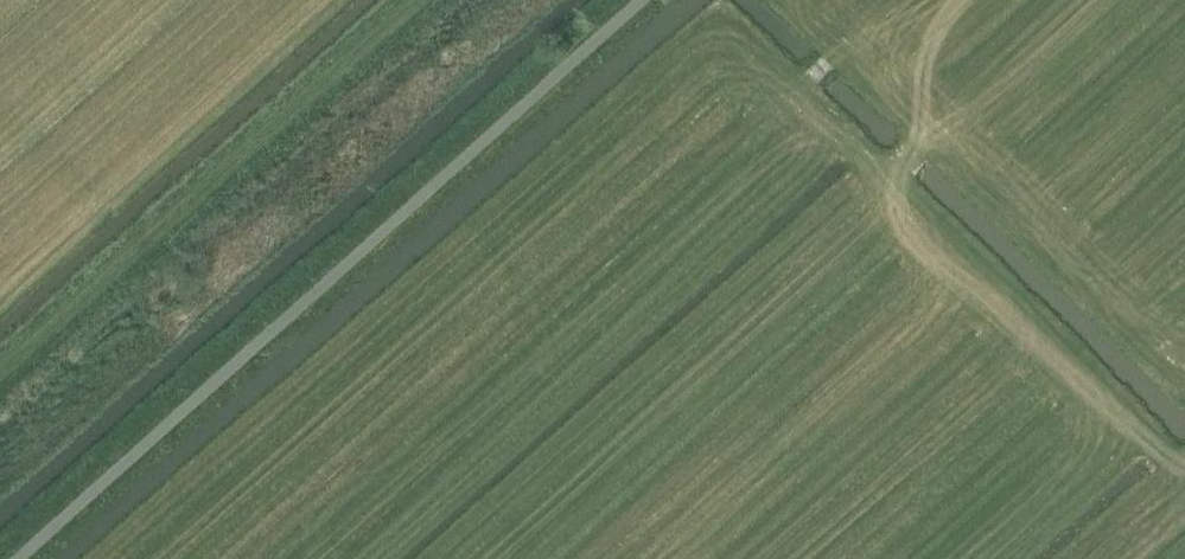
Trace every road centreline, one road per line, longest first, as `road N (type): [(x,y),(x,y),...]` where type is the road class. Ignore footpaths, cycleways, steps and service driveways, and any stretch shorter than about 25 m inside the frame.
road 1 (track): [(0,380),(427,0)]

